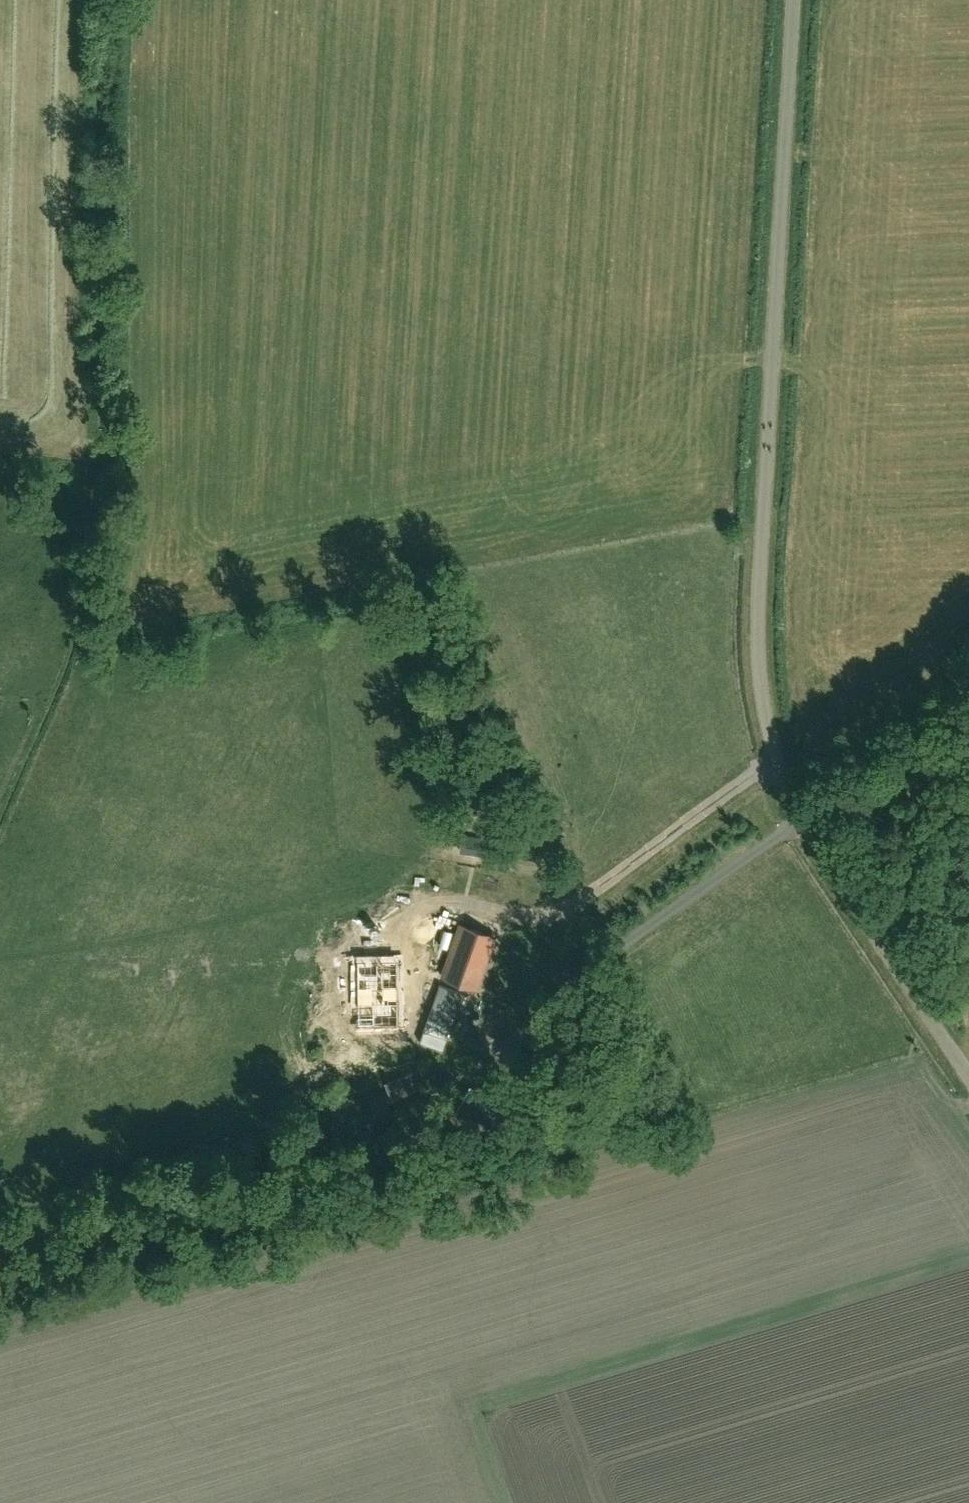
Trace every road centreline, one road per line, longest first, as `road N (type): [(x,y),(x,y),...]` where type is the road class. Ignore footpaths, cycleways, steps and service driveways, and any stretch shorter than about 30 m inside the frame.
road 1 (unclassified): [(968,1075),(804,819),(769,724),(759,619),(795,0)]

